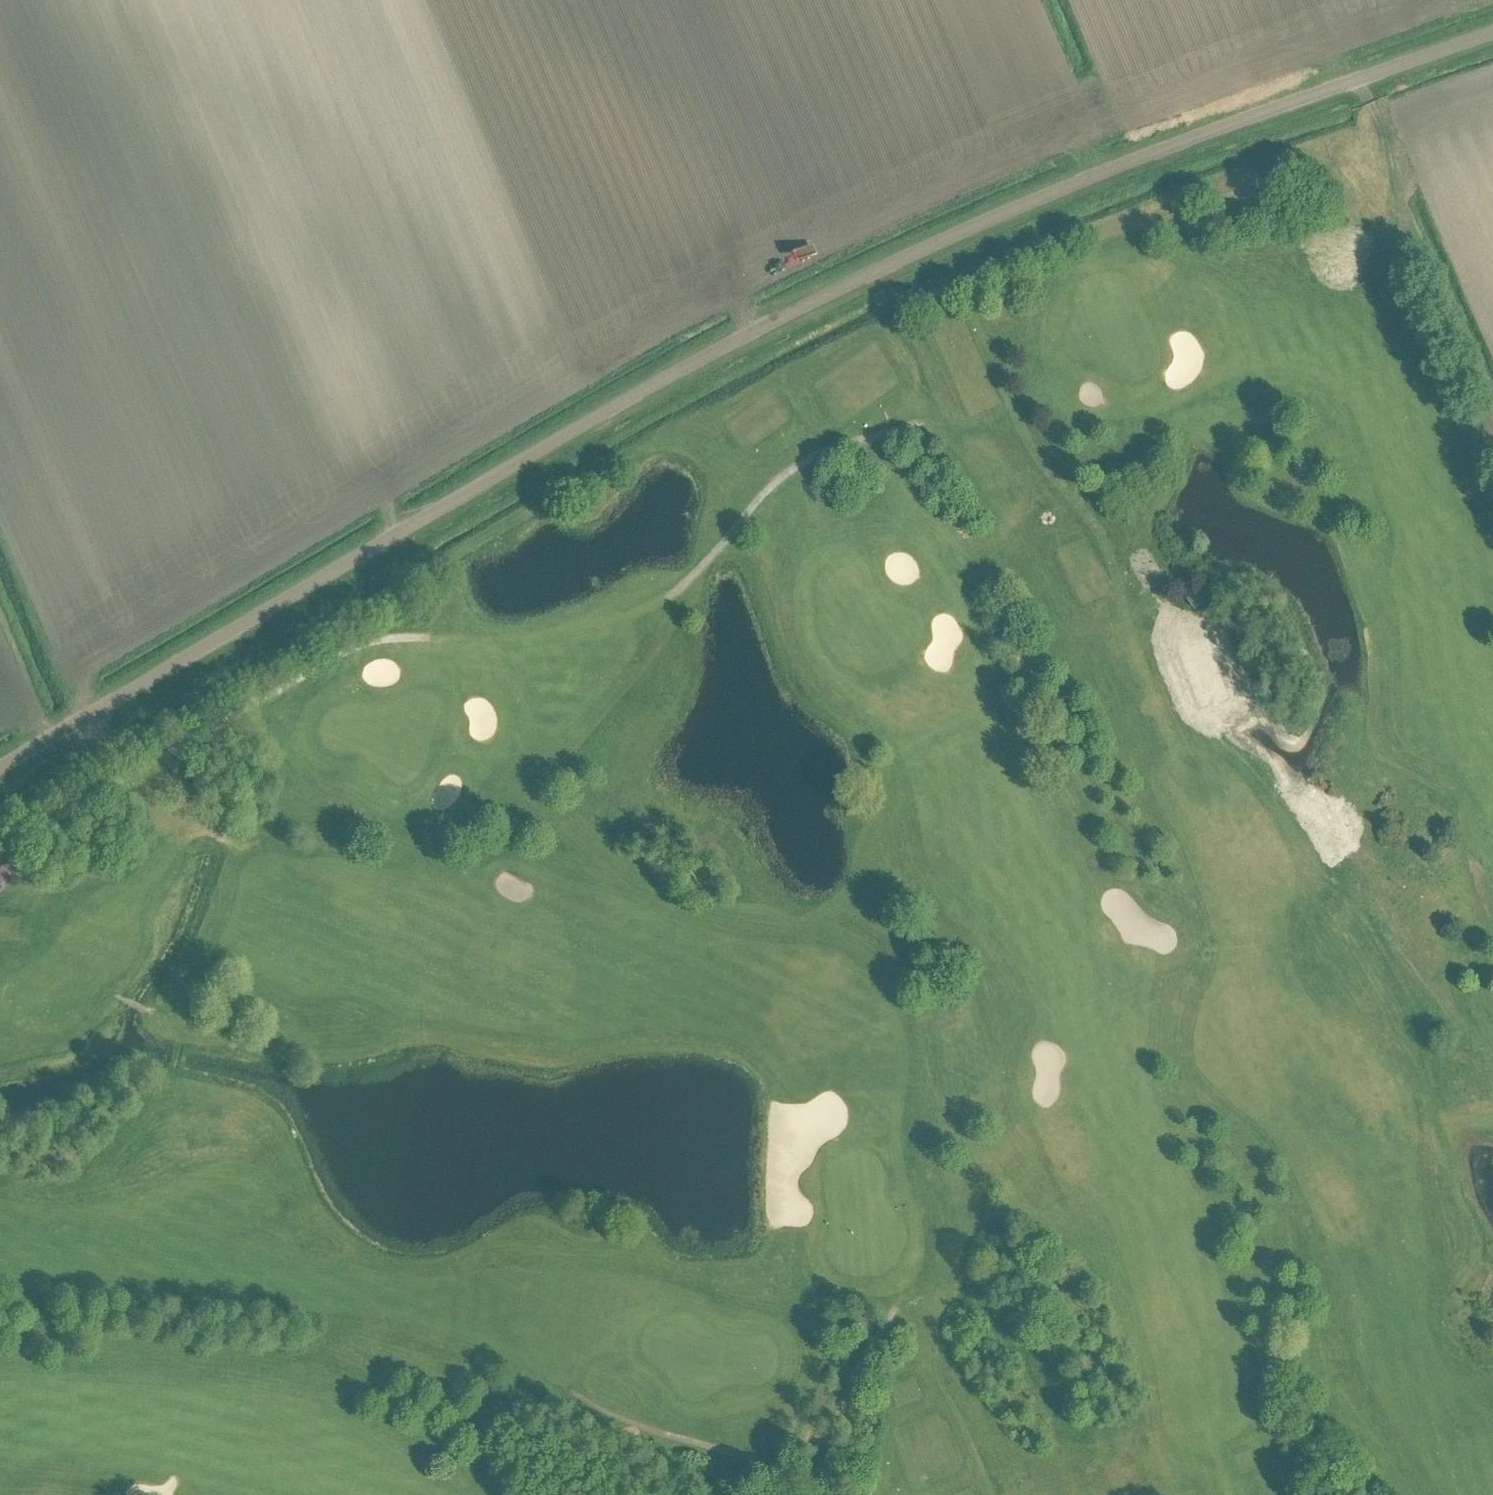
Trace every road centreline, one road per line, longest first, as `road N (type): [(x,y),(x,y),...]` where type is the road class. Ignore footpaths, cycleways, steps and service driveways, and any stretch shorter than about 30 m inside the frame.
road 1 (unclassified): [(0,769),(656,383),(863,279),(1151,154),(1492,35)]

